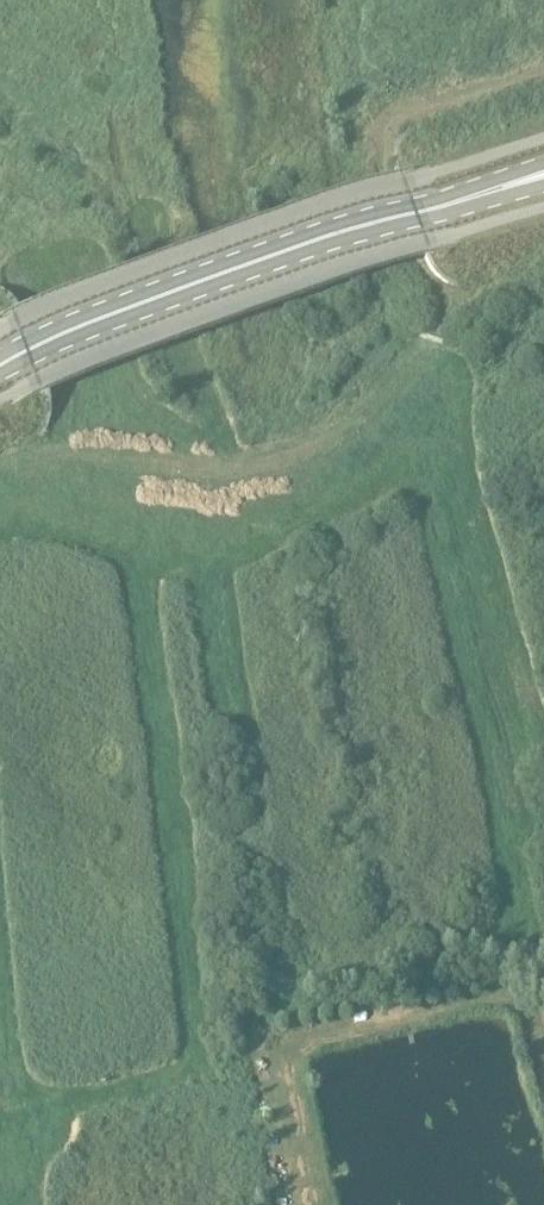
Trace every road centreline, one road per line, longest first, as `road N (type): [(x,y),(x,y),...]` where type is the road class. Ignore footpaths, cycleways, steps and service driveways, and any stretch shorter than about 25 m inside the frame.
road 1 (primary): [(0,367),(502,189)]

